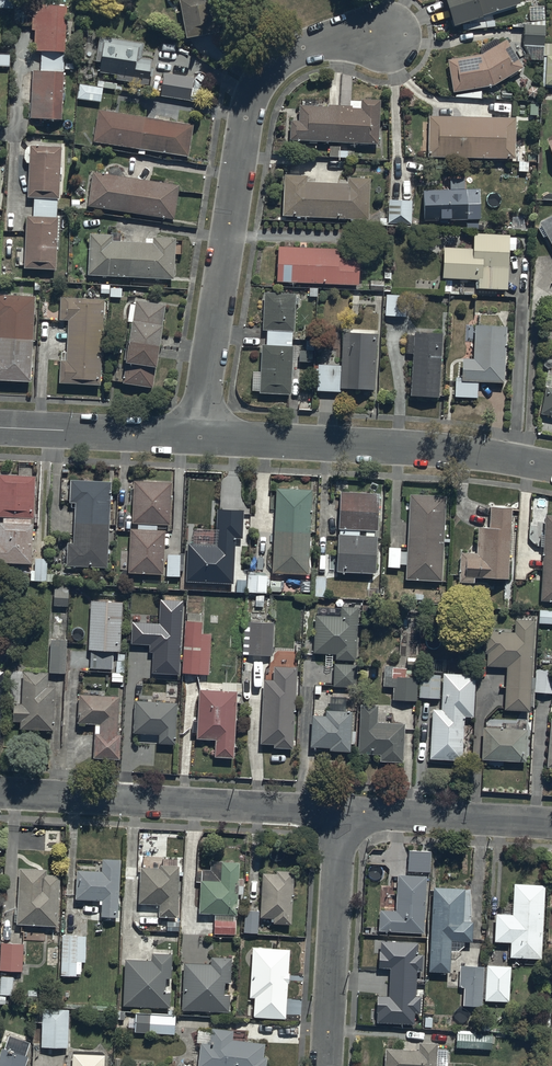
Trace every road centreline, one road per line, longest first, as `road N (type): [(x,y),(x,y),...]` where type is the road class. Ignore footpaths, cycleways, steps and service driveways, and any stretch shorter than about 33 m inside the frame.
road 1 (residential): [(197,437),(257,85),(295,51),(389,36)]
road 2 (residential): [(197,437),(428,448),(551,466)]
road 3 (residential): [(0,794),(342,813)]
road 4 (residential): [(327,1065),(342,813)]
road 5 (residential): [(342,813),(551,824)]
road 6 (residential): [(0,428),(197,437)]

